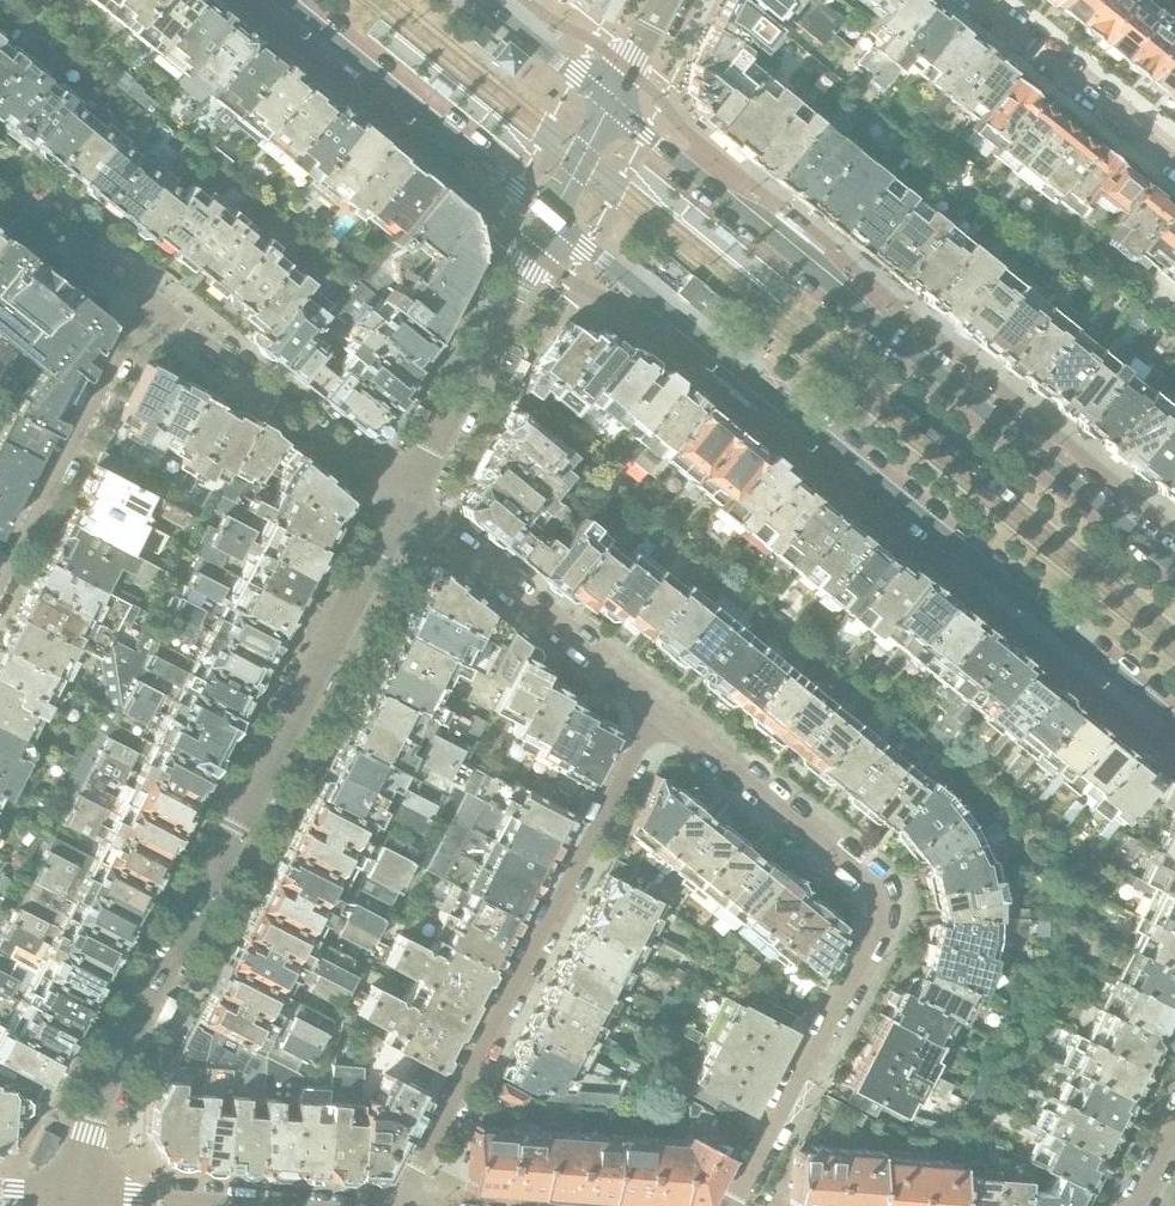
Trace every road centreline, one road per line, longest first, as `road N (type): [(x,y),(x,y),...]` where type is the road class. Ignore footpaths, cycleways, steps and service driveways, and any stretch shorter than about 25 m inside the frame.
road 1 (tertiary): [(552,216),(1174,722)]
road 2 (residential): [(69,1196),(102,1083),(403,507)]
road 3 (tertiary): [(1174,568),(611,109)]
road 4 (residential): [(654,711),(877,888),(883,910),(733,1205)]
road 5 (residential): [(654,711),(399,1205)]
road 6 (tertiary): [(286,0),(552,216)]
road 7 (residential): [(148,299),(403,507)]
road 8 (residential): [(403,507),(552,216)]
road 9 (residential): [(403,507),(654,711)]
road 10 (residential): [(0,585),(148,299)]
road 11 (residential): [(1174,163),(977,0)]
road 12 (residential): [(0,179),(148,299)]
road 13 (tertiary): [(611,109),(481,0)]
road 14 (residential): [(200,1205),(69,1196)]
road 15 (residential): [(664,0),(611,109)]

